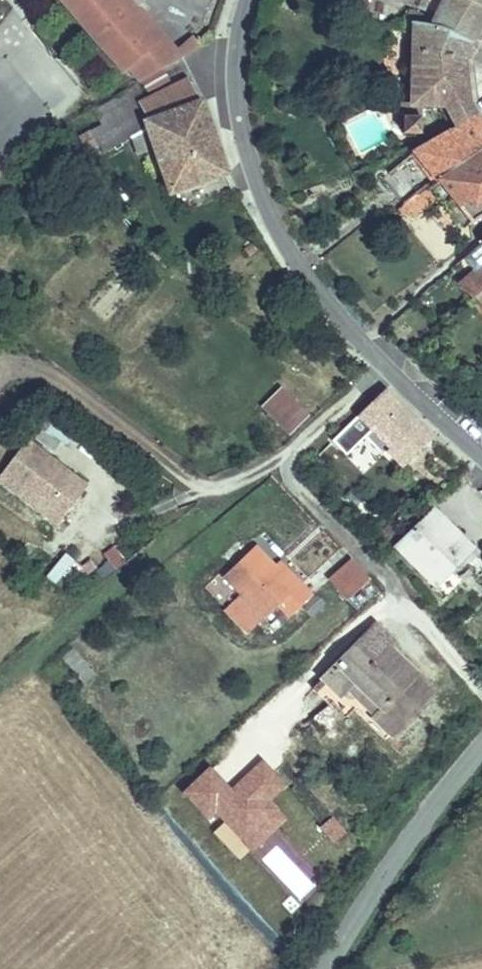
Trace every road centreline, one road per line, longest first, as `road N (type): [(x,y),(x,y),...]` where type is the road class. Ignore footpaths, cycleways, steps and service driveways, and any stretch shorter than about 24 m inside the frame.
road 1 (tertiary): [(481,455),(362,340),(283,237),(238,114),(235,72),(248,0)]
road 2 (tertiary): [(328,968),(481,751)]

